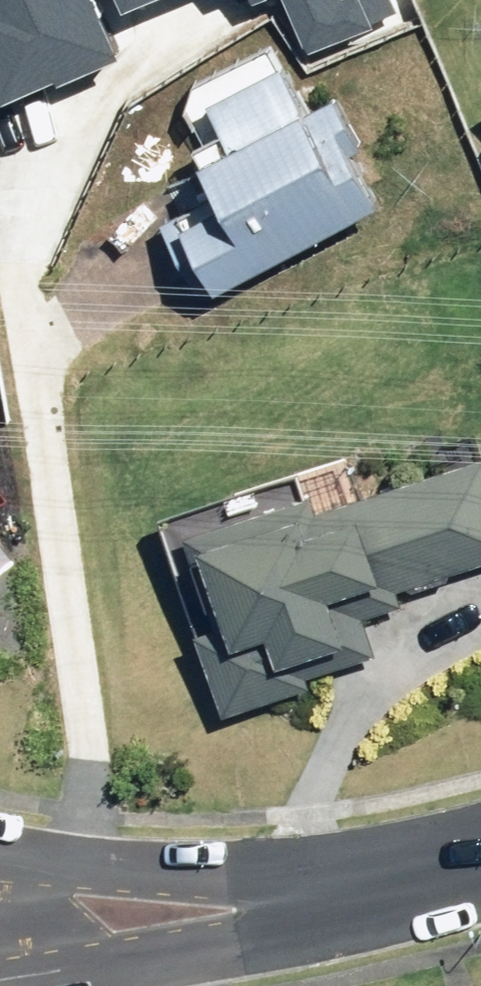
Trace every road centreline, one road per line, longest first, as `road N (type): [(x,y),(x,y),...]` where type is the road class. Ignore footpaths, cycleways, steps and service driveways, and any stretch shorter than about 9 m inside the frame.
road 1 (residential): [(346,898),(0,984)]
road 2 (residential): [(0,856),(255,890)]
road 3 (residential): [(480,862),(346,898)]

